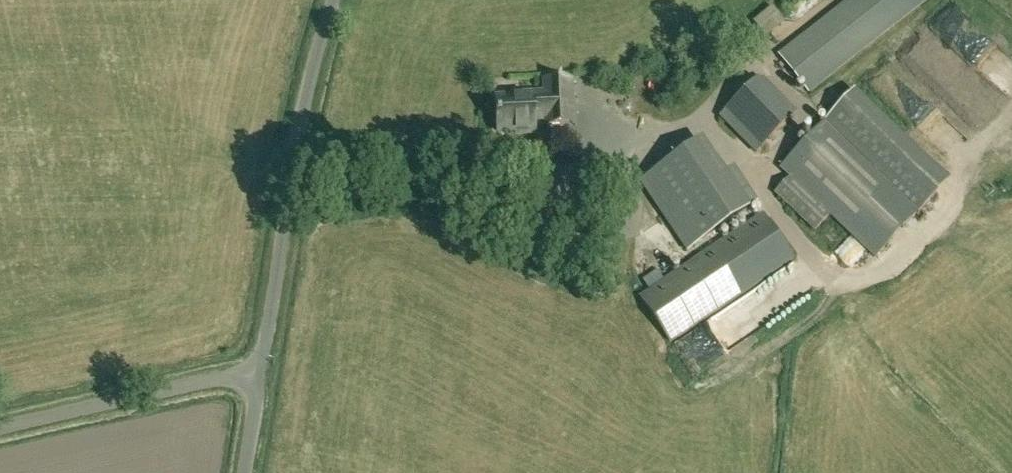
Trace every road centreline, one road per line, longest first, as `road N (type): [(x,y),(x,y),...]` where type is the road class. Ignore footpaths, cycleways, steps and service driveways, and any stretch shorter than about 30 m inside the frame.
road 1 (unclassified): [(261,368),(302,111),(332,0)]
road 2 (unclassified): [(0,428),(261,368)]

